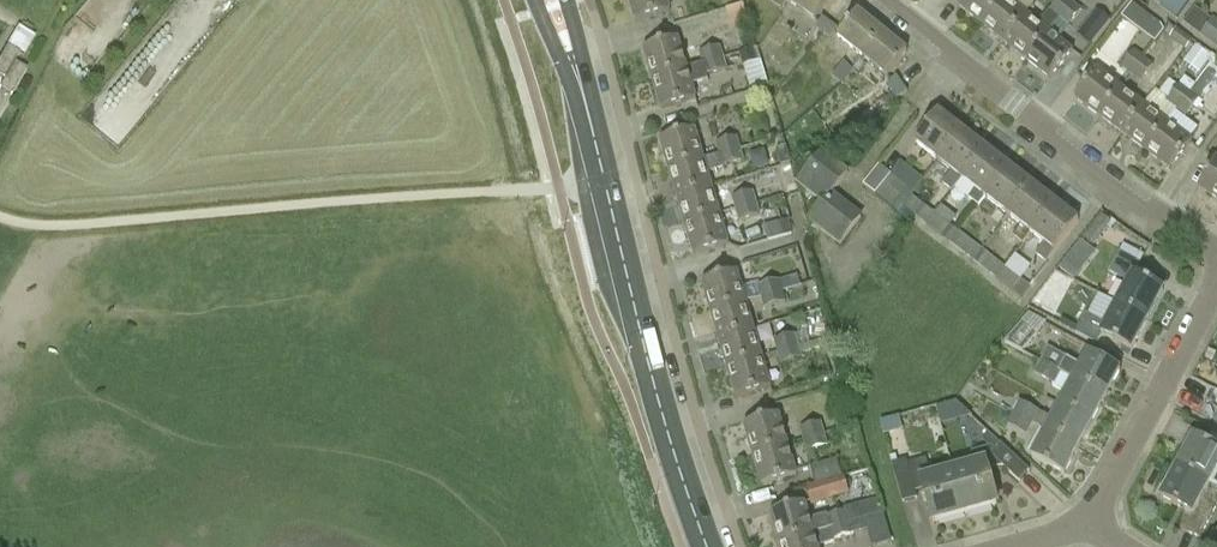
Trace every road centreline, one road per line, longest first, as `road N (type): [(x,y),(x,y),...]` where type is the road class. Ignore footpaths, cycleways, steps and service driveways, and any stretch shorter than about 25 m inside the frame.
road 1 (secondary): [(707,546),(668,433),(555,0)]
road 2 (track): [(557,186),(62,227),(0,215)]
road 3 (residential): [(1216,249),(1131,193),(880,0)]
road 4 (residential): [(1092,528),(1098,498),(1216,282)]

